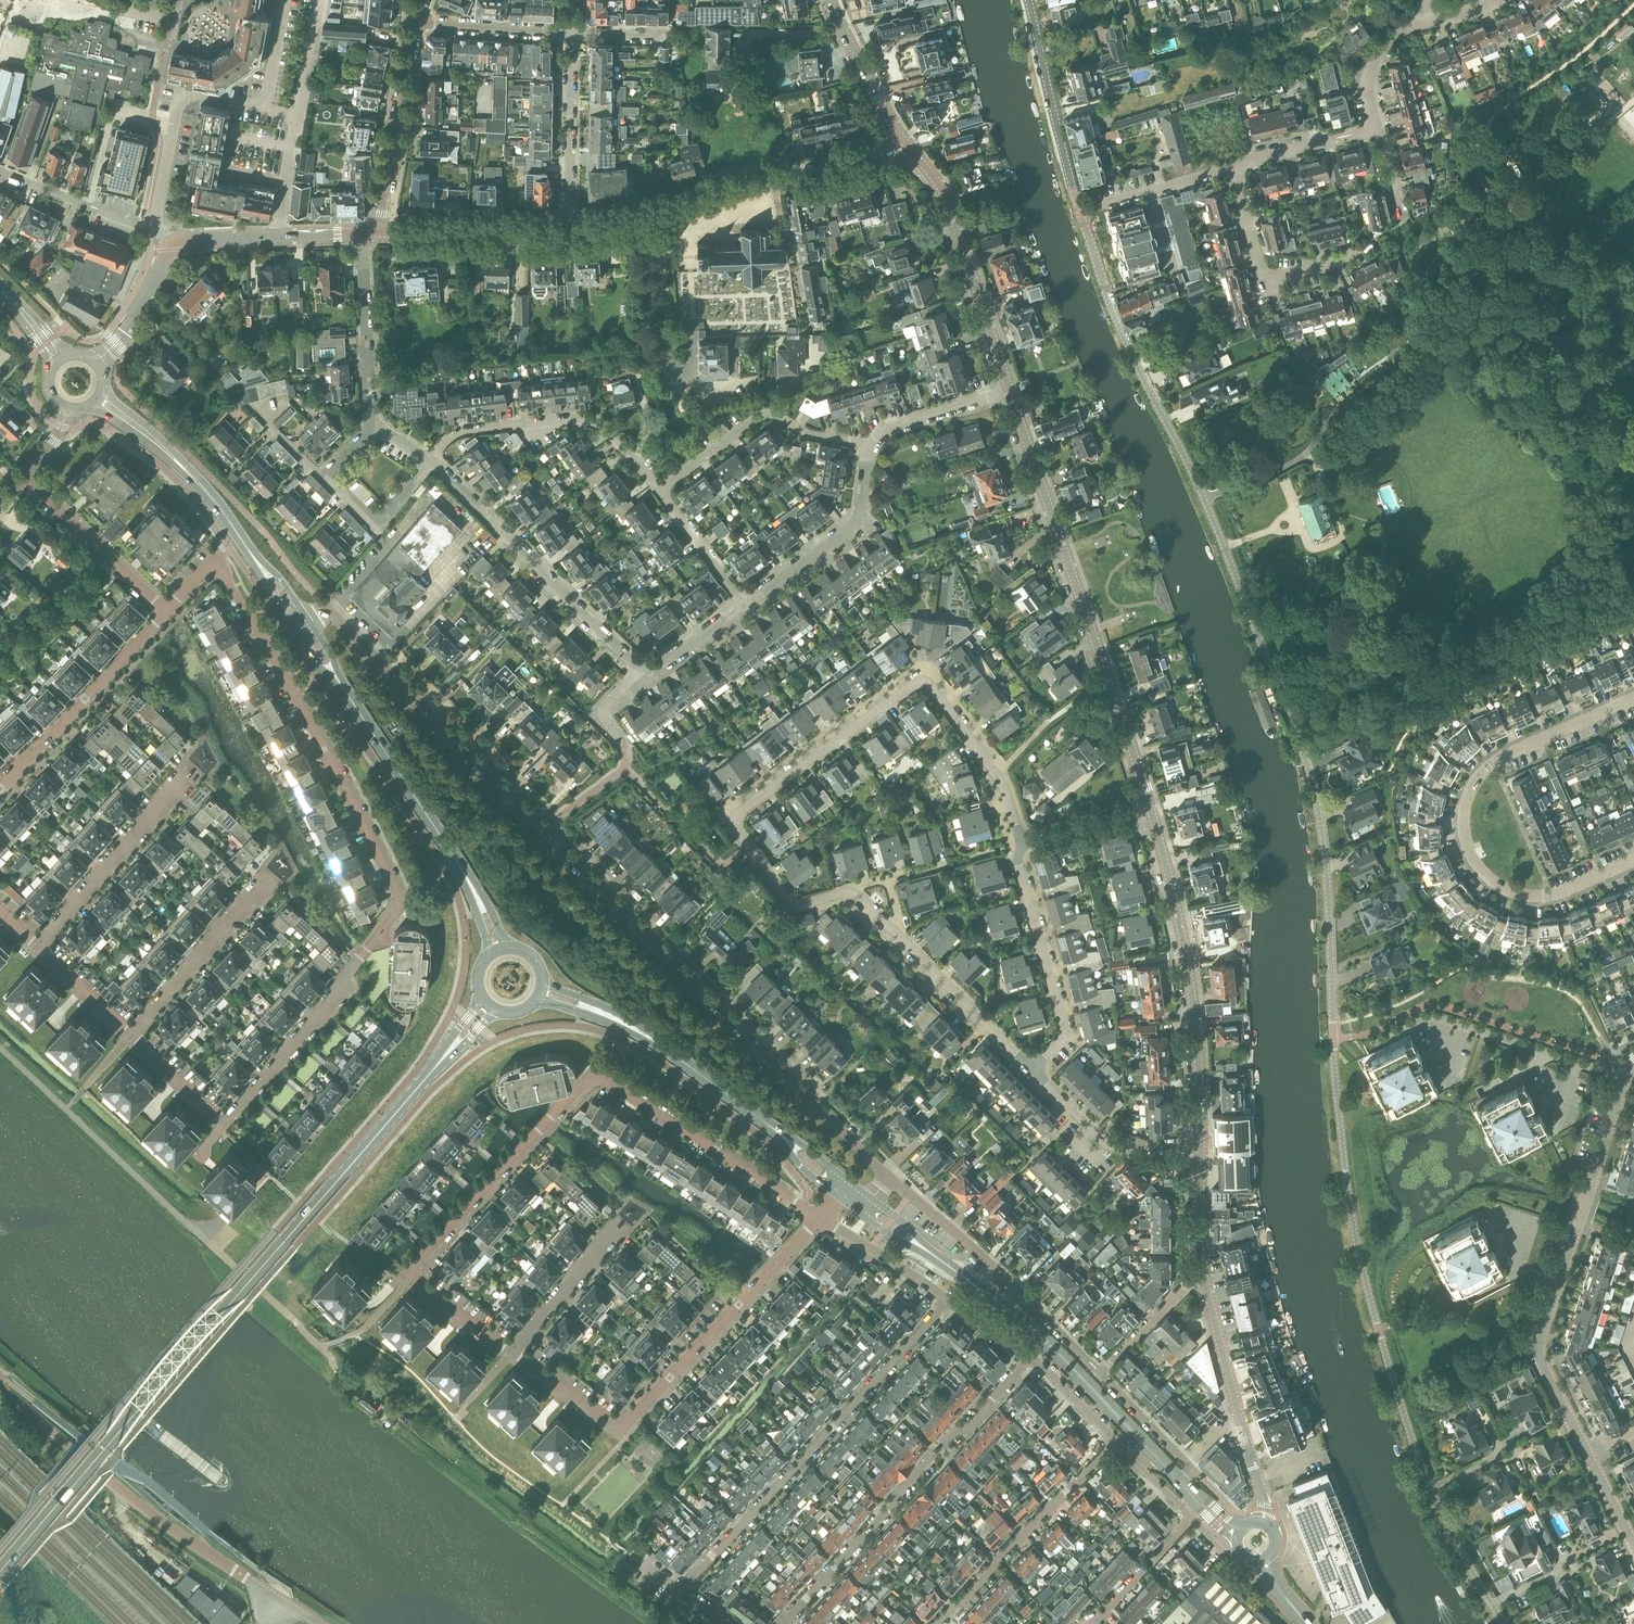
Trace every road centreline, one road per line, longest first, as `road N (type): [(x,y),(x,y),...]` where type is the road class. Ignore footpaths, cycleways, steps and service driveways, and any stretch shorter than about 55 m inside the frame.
road 1 (unclassified): [(1430,1489),(1357,1243),(1319,816),(1307,760),(1205,499),(1109,304),(1080,209)]
road 2 (residential): [(888,1177),(329,607)]
road 3 (secondary): [(0,1572),(488,1007)]
road 4 (residential): [(226,1123),(343,989),(405,902),(298,698),(215,563)]
road 5 (residential): [(514,1354),(407,1276),(583,1087),(613,1090),(820,1217)]
road 6 (residential): [(856,891),(793,908),(726,820),(925,672),(1000,773),(1024,845)]
road 7 (unclassified): [(1011,390),(1150,809)]
road 8 (residential): [(1633,861),(1559,893),(1516,894),(1478,868),(1464,816),(1473,790),(1501,762),(1633,702)]
road 9 (residential): [(820,1217),(623,1429),(514,1354)]
road 10 (unclassified): [(1589,1456),(1545,1368),(1544,1335),(1633,1066)]
road 11 (unclassified): [(318,1623),(148,1511),(0,1379)]
road 12 (residential): [(679,1591),(948,1301)]
road 13 (residential): [(278,238),(298,116),(181,95),(158,220)]
road 14 (secondary): [(849,1180),(625,1017),(546,982)]
road 15 (secondary): [(541,1000),(657,1049),(774,1133),(837,1196)]
road 16 (residential): [(571,230),(669,213),(905,142)]
road 17 (unclassified): [(1150,809),(1191,984),(1199,1143)]
road 18 (secondary): [(497,952),(483,903),(340,682)]
road 19 (residential): [(888,1177),(1099,1372)]
road 20 (residential): [(660,489),(605,433),(575,420),(448,434),(427,461)]
road 21 (unclassified): [(905,142),(943,189),(1011,390)]
road 22 (unclassified): [(1202,1269),(1262,1493),(1261,1524)]
road 23 (residential): [(944,1623),(1117,1443)]
road 24 (residential): [(1033,1071),(1067,1027),(1016,860),(1024,845)]
road 25 (residential): [(0,788),(167,612)]
road 26 (residential): [(660,489),(765,412),(825,439),(865,445)]
road 27 (residential): [(39,944),(193,768)]
road 28 (residential): [(1377,241),(1330,266),(1278,278),(1263,267),(1235,167)]
road 29 (residential): [(481,511),(642,673)]
road 30 (residential): [(427,461),(377,527),(328,477),(375,424)]
road 31 (secondary): [(249,551),(179,464),(97,398)]
road 32 (residential): [(744,604),(855,523),(865,445)]
road 33 (unclassified): [(1080,209),(1027,0)]
road 34 (residential): [(384,233),(417,22)]
road 35 (residential): [(132,1032),(272,876)]
road 36 (residential): [(1376,128),(1372,75),(1393,37),(1497,0)]
road 37 (residential): [(571,33),(571,230)]
road 38 (residential): [(167,612),(22,479)]
road 39 (residential): [(1199,1143),(1109,1142),(1033,1071)]
road 40 (residential): [(1033,1071),(899,932)]
road 41 (residential): [(375,424),(362,234)]
road 42 (residential): [(384,233),(571,230)]
road 43 (residential): [(158,220),(138,223),(0,172)]
road 44 (residential): [(514,1354),(625,1230)]
road 45 (residential): [(996,1395),(971,1429),(953,1431),(892,1495),(890,1508)]
road 46 (residential): [(1080,209),(1235,167)]
road 47 (unclassified): [(905,142),(831,0)]
road 48 (residential): [(865,445),(881,430),(1011,390)]
road 49 (residential): [(890,1508),(783,1623)]
road 50 (residential): [(417,22),(571,33)]
road 51 (residential): [(820,1217),(948,1301)]
road 52 (residential): [(1183,1478),(1193,1469),(1099,1372)]
road 53 (residential): [(1235,167),(1376,128)]
road 54 (unclassified): [(97,367),(125,333),(171,242)]
road 55 (residential): [(1192,1517),(1092,1623)]
road 56 (residential): [(1099,1372),(1202,1269)]
road 57 (residential): [(744,604),(660,489)]
road 58 (secondary): [(1046,1342),(938,1258)]
road 59 (unclassified): [(1492,1605),(1430,1489)]
road 60 (residential): [(1024,845),(1150,809)]
road 61 (residential): [(226,1123),(132,1032)]
road 62 (residential): [(132,1032),(39,944)]
road 63 (secondary): [(1134,1434),(1046,1342)]
road 64 (unclassified): [(1199,1143),(1202,1269)]
road 65 (residential): [(642,673),(744,604)]
road 66 (residential): [(1031,1357),(1117,1443)]

